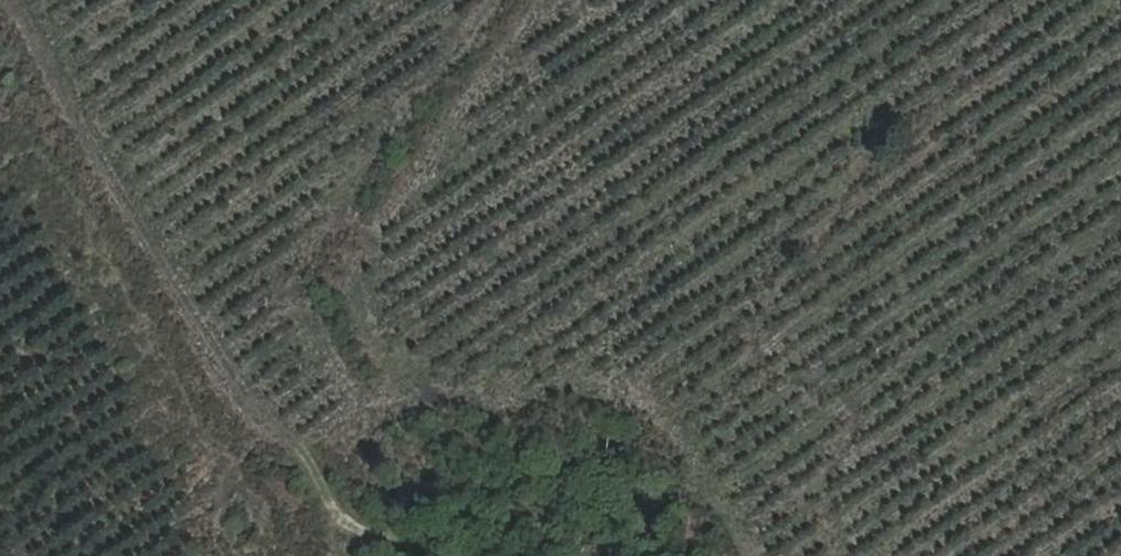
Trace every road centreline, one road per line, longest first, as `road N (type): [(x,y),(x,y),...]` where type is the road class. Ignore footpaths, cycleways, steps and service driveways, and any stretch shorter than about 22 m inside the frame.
road 1 (track): [(10,0),(180,295),(265,420),(318,470),(324,504),(355,535),(402,555)]

